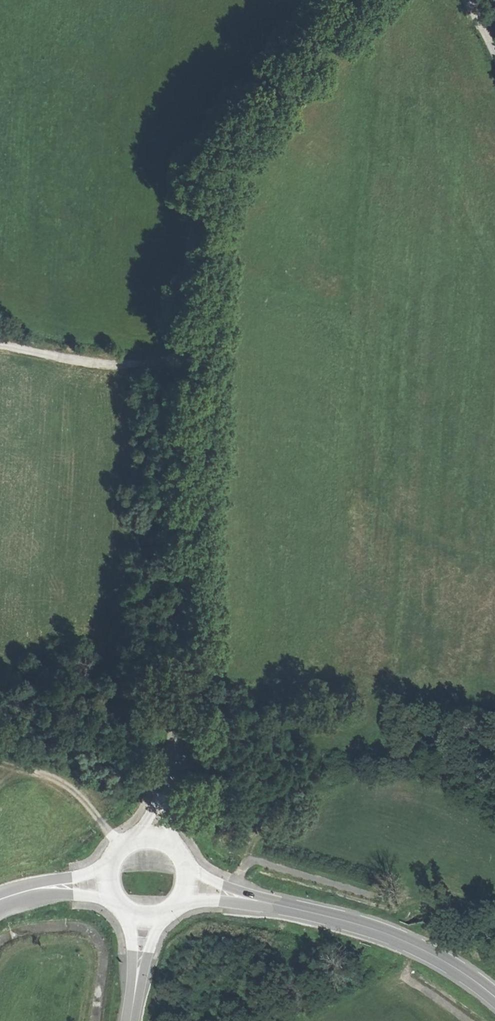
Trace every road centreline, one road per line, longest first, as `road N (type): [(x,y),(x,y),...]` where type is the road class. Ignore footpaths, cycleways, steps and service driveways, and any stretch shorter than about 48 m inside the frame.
road 1 (tertiary): [(167,781),(179,674),(196,232),(231,156),(355,0)]
road 2 (tertiary): [(244,899),(362,927),(445,962),(494,998)]
road 3 (track): [(191,352),(128,369),(0,348)]

